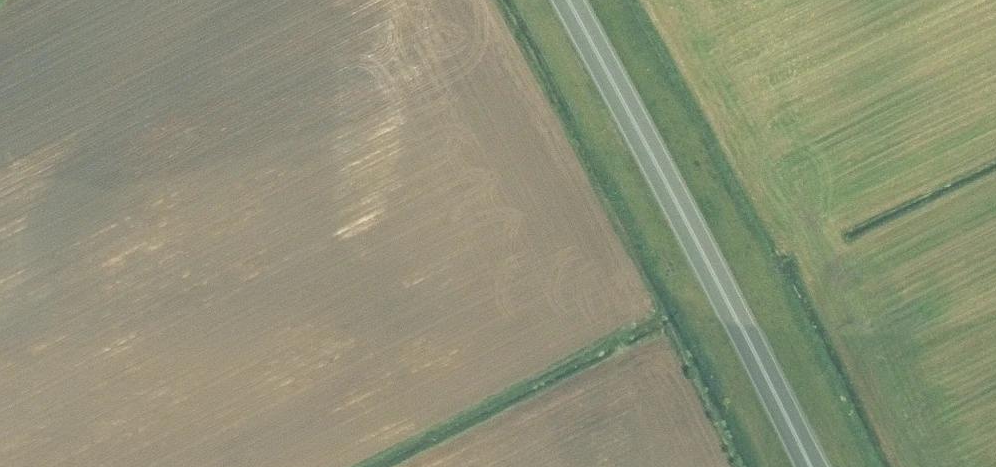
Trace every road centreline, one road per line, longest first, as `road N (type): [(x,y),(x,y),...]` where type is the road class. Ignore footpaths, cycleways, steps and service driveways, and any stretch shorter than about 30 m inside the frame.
road 1 (trunk): [(809,466),(568,0)]

